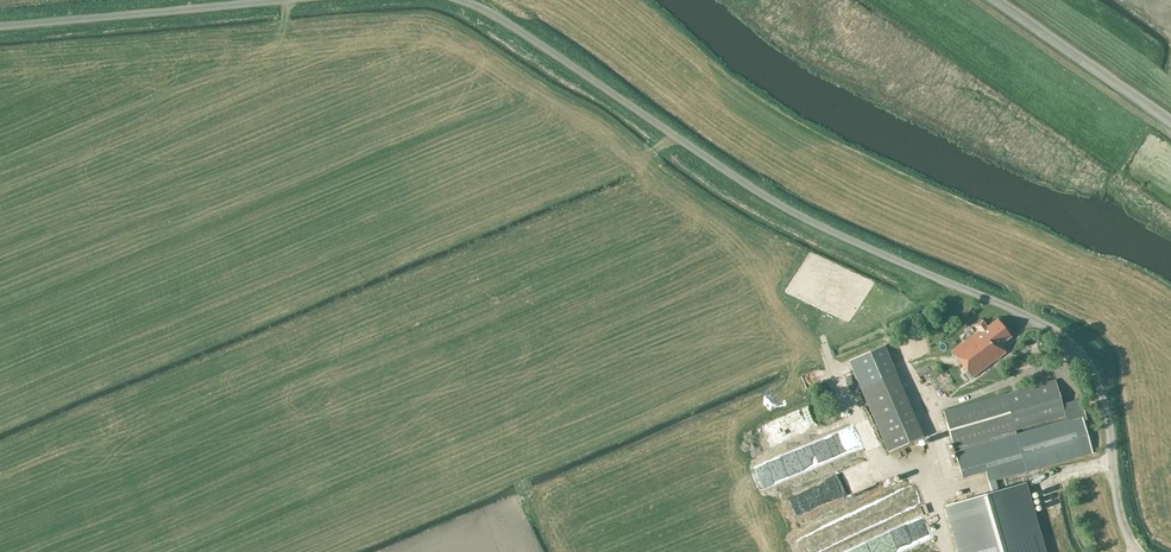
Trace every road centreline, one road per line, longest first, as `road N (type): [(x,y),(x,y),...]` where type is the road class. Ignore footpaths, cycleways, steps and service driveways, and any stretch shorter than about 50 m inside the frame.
road 1 (unclassified): [(1140,551),(1118,508),(1103,398),(1070,343),(805,219),(492,14),(457,0)]
road 2 (unclassified): [(284,0),(0,26)]
road 3 (tertiary): [(1170,122),(996,0)]

